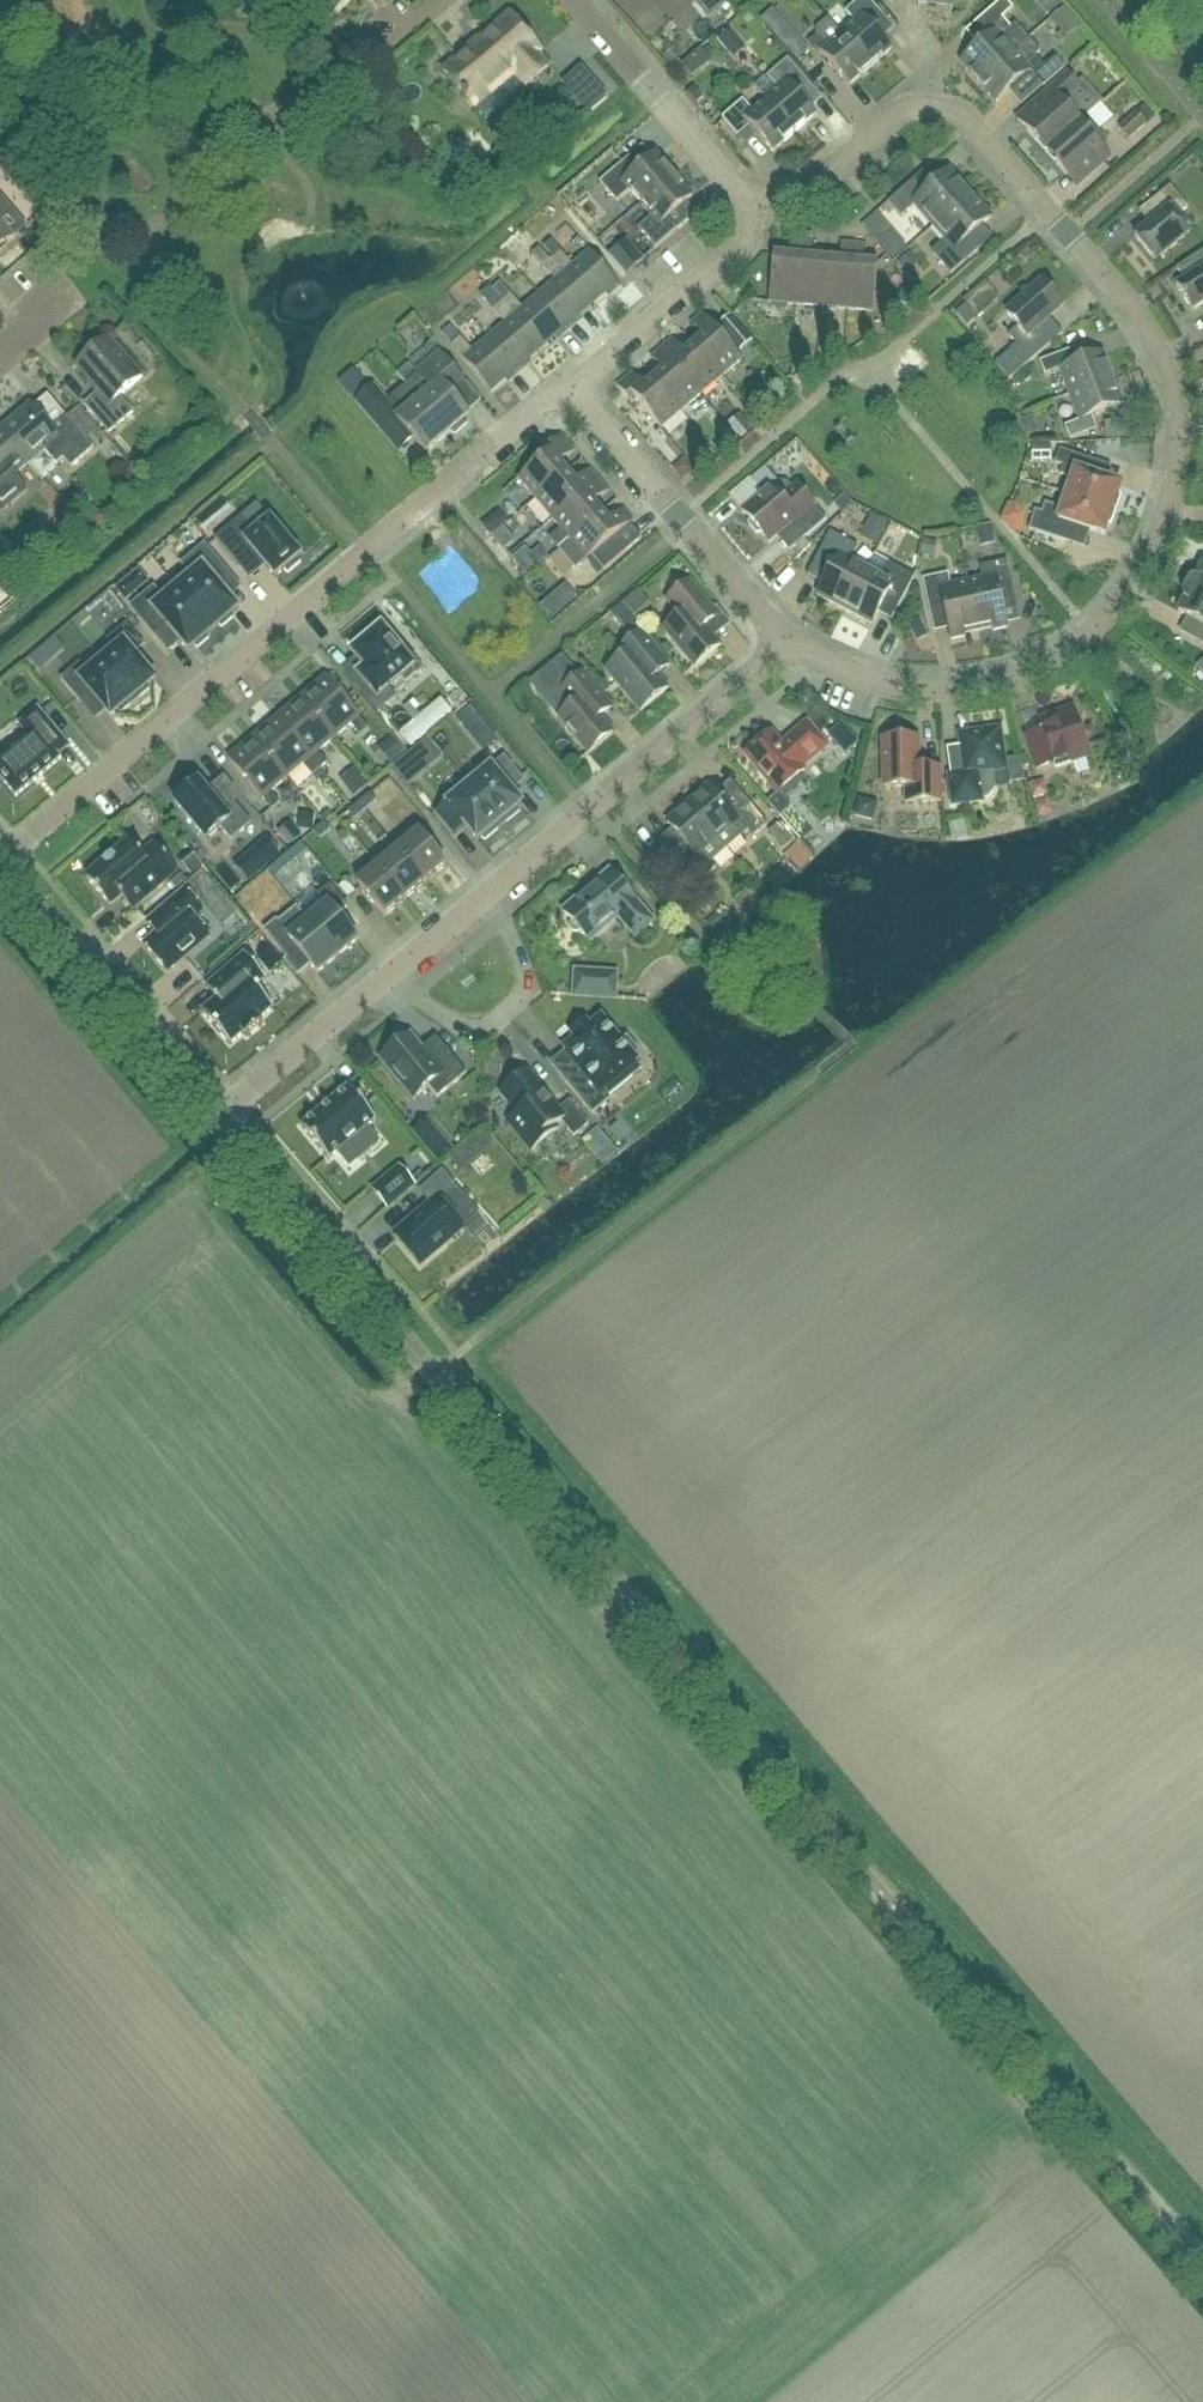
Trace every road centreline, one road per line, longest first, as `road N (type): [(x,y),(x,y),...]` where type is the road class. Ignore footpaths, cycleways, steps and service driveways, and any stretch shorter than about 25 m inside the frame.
road 1 (unclassified): [(1202,2268),(212,1114)]
road 2 (residential): [(741,194),(811,188),(896,119),(934,109),(962,124),(1152,336),(1178,461),(1164,528),(1133,582),(1036,668),(963,690),(858,683),(775,636)]
road 3 (residential): [(573,387),(3,860)]
road 4 (residential): [(487,897),(743,689),(775,636)]
road 5 (unclassified): [(212,1114),(3,860)]
road 6 (residential): [(775,636),(573,387)]
road 7 (residential): [(396,974),(479,1040),(531,998),(487,897)]
road 8 (residential): [(573,387),(732,257),(745,223),(741,194)]
road 9 (residential): [(741,194),(731,162),(573,0)]
road 10 (residential): [(212,1114),(396,974)]

